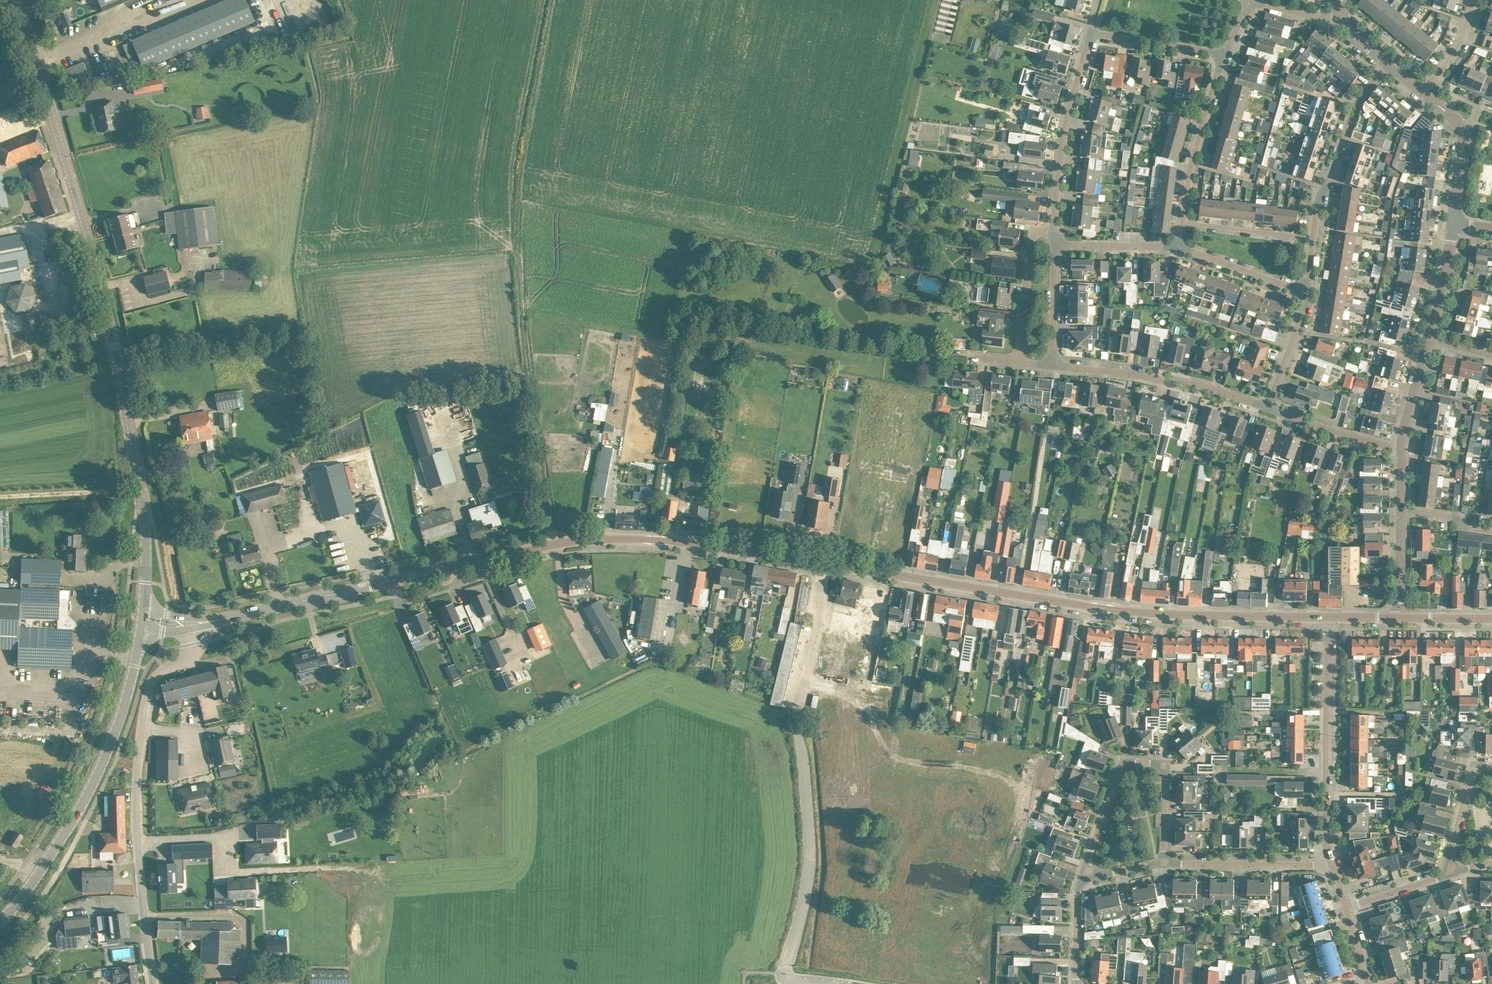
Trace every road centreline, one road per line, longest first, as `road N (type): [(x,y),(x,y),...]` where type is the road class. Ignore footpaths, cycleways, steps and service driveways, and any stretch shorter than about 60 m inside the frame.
road 1 (tertiary): [(198,623),(587,540),(666,540),(881,573)]
road 2 (secondary): [(142,619),(144,518),(115,347),(17,0)]
road 3 (tertiary): [(881,573),(1111,609),(1328,617)]
road 4 (residential): [(845,777),(1006,804),(1021,815),(985,916),(854,899)]
road 5 (unclassified): [(154,983),(137,838),(143,719),(156,677),(197,651),(198,623)]
road 6 (secondary): [(0,921),(91,787),(128,692),(142,619)]
road 7 (residential): [(1082,879),(1126,763),(1163,766),(1164,862)]
road 8 (residential): [(1328,617),(1327,838),(1334,865)]
road 9 (residential): [(1268,408),(1185,381),(1053,365)]
road 10 (unclassified): [(845,777),(881,573)]
road 11 (residential): [(1053,233),(1065,126),(1093,34)]
road 12 (residential): [(1314,239),(1352,111),(1387,65)]
road 13 (residential): [(1184,223),(1222,56)]
road 14 (residential): [(1164,862),(1334,865)]
road 15 (residential): [(1452,224),(1461,126),(1422,93)]
road 16 (residential): [(1017,362),(1032,239),(1053,233)]
road 17 (residential): [(1402,450),(1268,408)]
road 18 (residential): [(1307,292),(1179,248)]
road 19 (residential): [(1314,239),(1184,223)]
road 20 (residential): [(1222,56),(1093,34)]
road 21 (residential): [(1445,876),(1473,768),(1491,766)]
road 22 (residential): [(1179,248),(1056,244)]
road 23 (residential): [(1268,408),(1307,292)]
road 24 (unclassified): [(854,899),(845,777)]
road 25 (residential): [(1053,365),(1056,244)]

